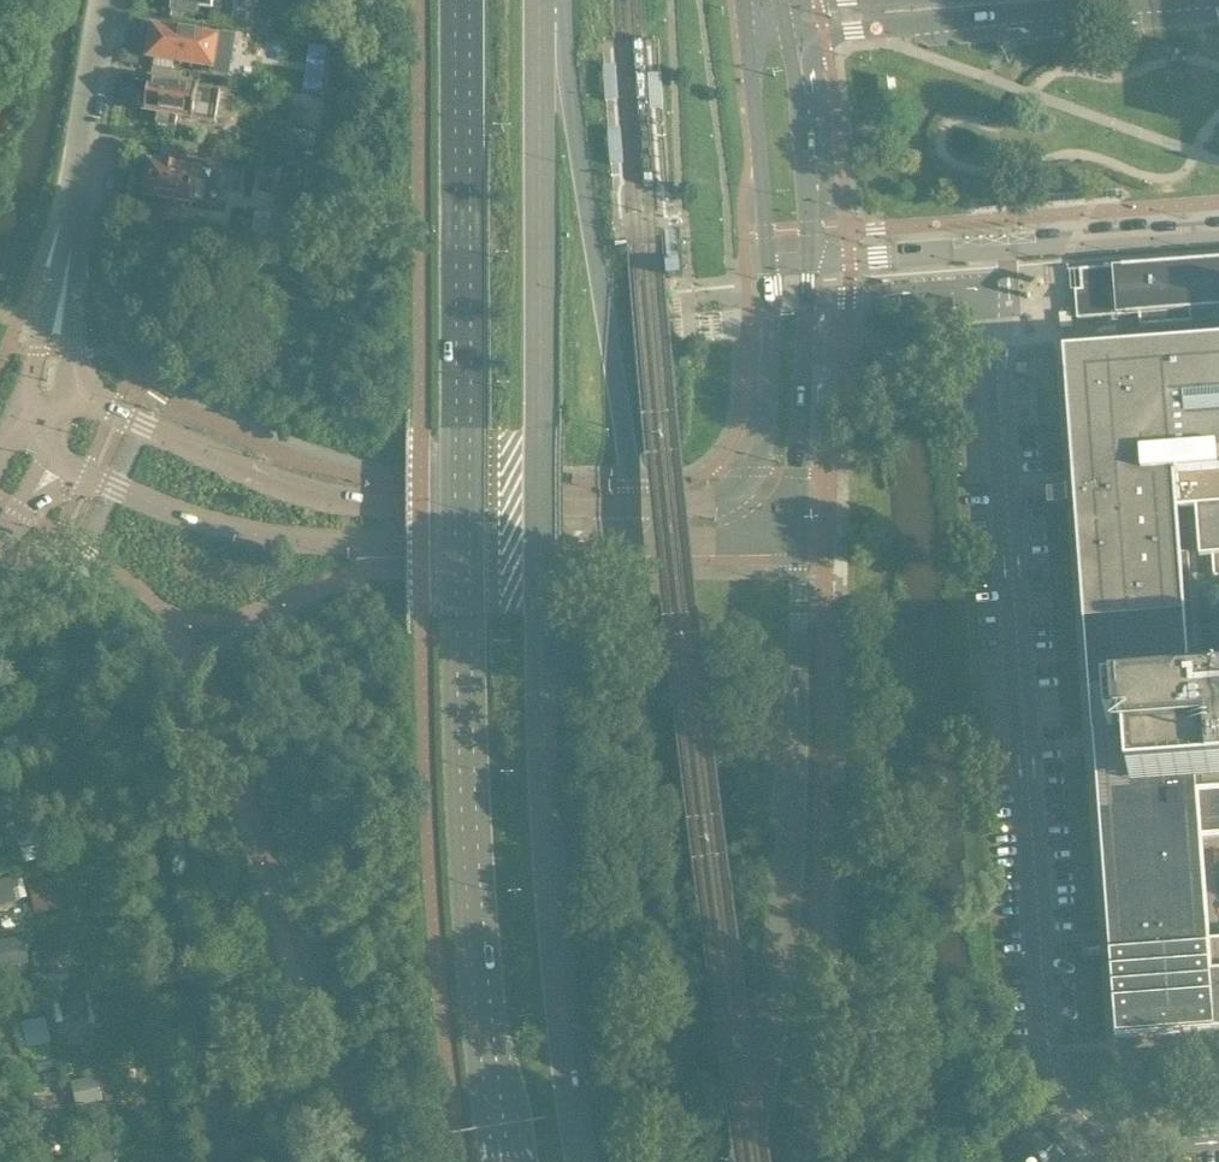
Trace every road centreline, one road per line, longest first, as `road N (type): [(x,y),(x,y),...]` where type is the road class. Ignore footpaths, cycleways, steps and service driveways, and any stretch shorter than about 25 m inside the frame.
road 1 (primary): [(457,0),(453,617),(461,920),(496,1161)]
road 2 (primary): [(565,1161),(537,910),(530,751),(532,0)]
road 3 (primary): [(746,1161),(784,940),(793,545)]
road 4 (tertiary): [(634,506),(351,500),(286,488),(74,392)]
road 5 (tertiary): [(57,457),(217,526),(273,535),(621,544)]
road 6 (tertiary): [(793,545),(810,228),(793,85),(768,24)]
road 7 (primary): [(634,506),(577,133),(539,0)]
road 8 (tertiary): [(768,24),(753,88),(771,284),(766,433),(754,470),(714,500)]
road 9 (tertiary): [(75,225),(76,173),(104,0)]
road 10 (tertiary): [(75,225),(20,411)]
road 11 (tertiary): [(621,544),(793,545)]
road 12 (tertiary): [(74,392),(75,225)]

